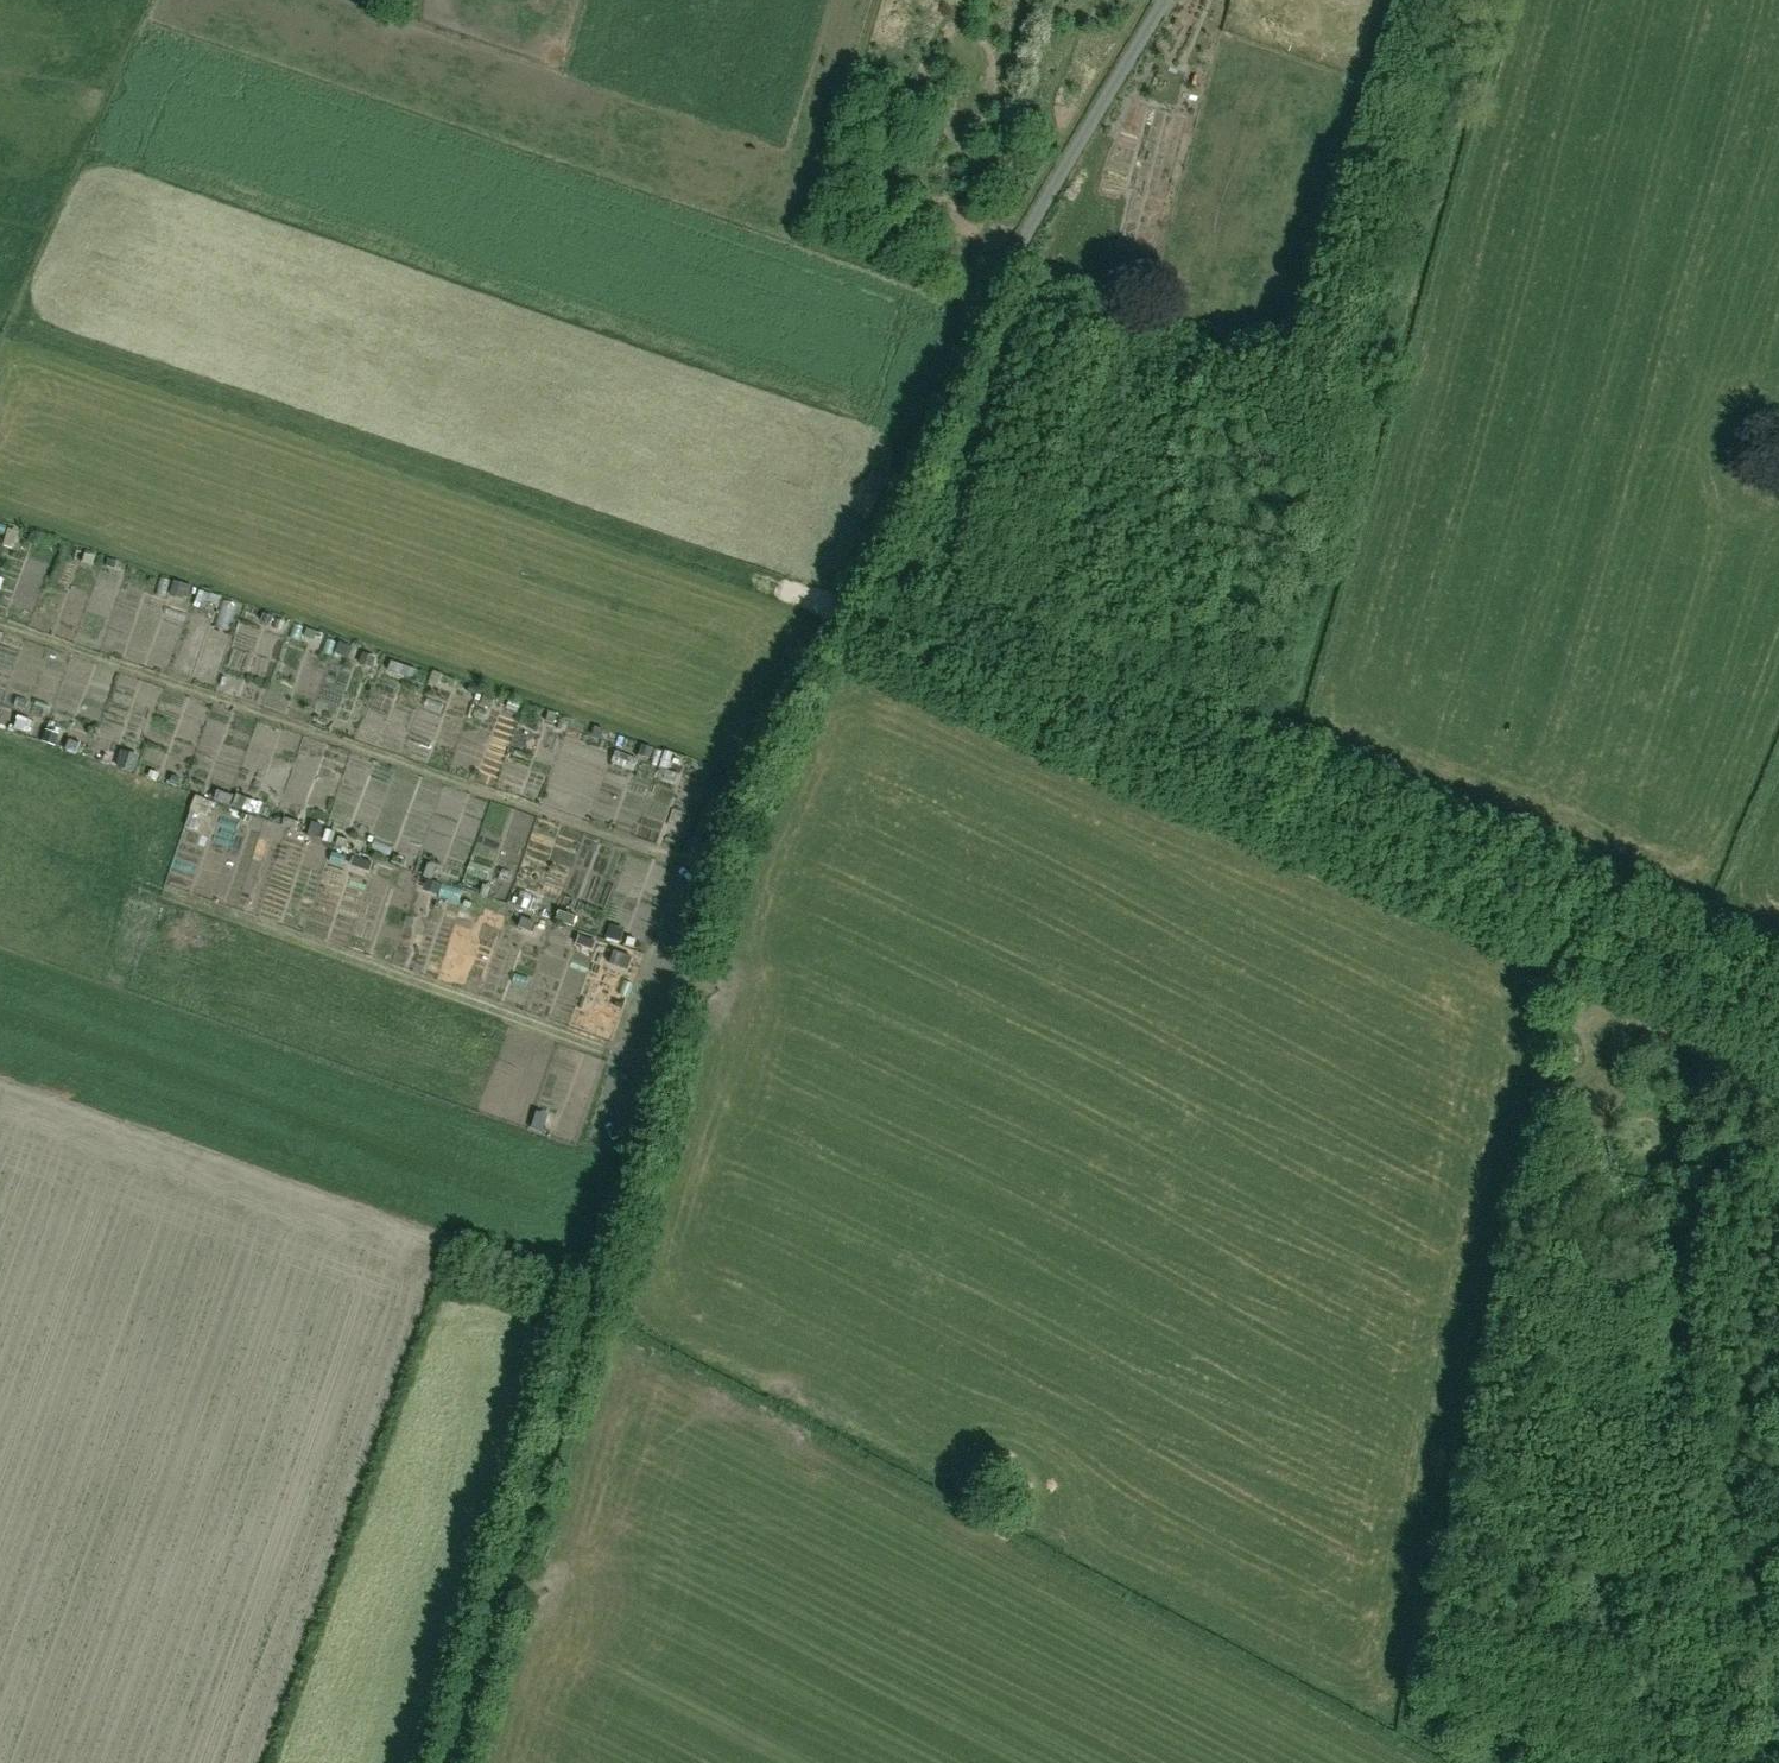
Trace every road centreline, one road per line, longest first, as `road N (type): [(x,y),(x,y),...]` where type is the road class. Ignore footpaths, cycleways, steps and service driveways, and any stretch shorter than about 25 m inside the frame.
road 1 (unclassified): [(446,1762),(590,1291),(727,797),(882,528),(1056,175),(1162,0)]
road 2 (track): [(837,604),(1778,1015)]
road 3 (track): [(1655,1762),(1778,1235)]

